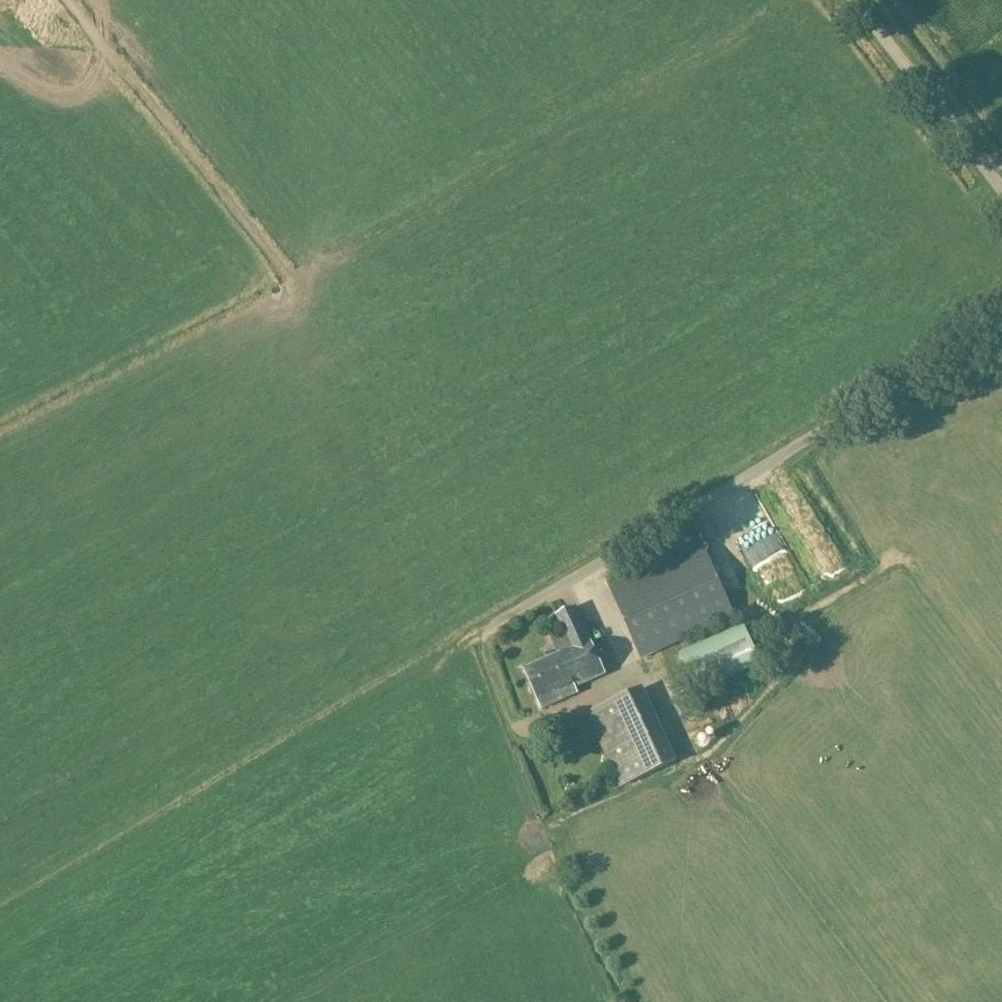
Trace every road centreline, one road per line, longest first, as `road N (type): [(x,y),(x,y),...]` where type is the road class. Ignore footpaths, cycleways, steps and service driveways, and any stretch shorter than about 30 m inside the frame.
road 1 (unclassified): [(1001,195),(854,0)]

